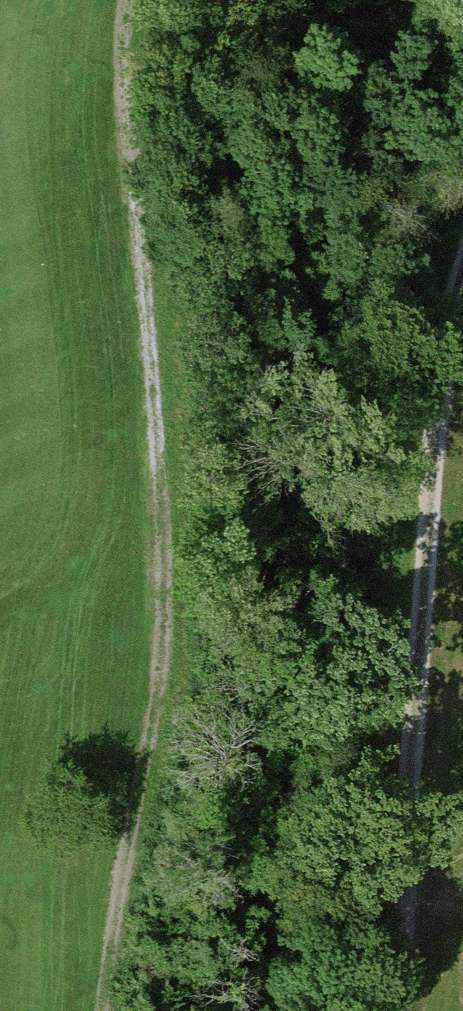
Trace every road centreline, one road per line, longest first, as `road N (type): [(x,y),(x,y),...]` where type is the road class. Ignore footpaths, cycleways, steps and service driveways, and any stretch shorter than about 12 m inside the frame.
road 1 (track): [(109,1010),(148,745),(152,528),(133,0)]
road 2 (track): [(462,287),(440,418),(402,1010)]

